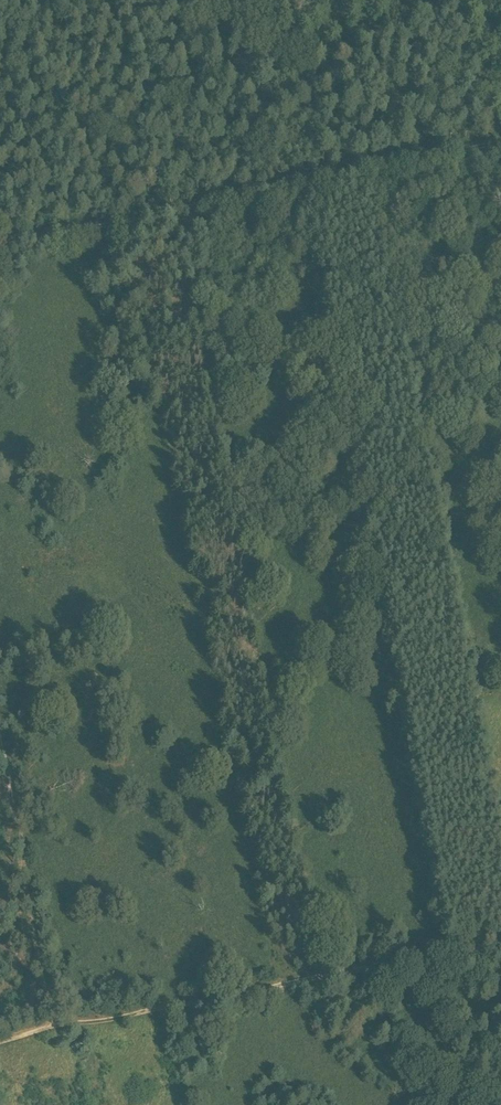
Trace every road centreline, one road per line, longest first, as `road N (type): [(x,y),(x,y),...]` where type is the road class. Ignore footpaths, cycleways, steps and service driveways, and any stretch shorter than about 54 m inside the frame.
road 1 (track): [(500,146),(0,246)]
road 2 (track): [(47,1032),(500,946)]
road 3 (track): [(0,770),(20,814),(18,870),(47,1032)]

